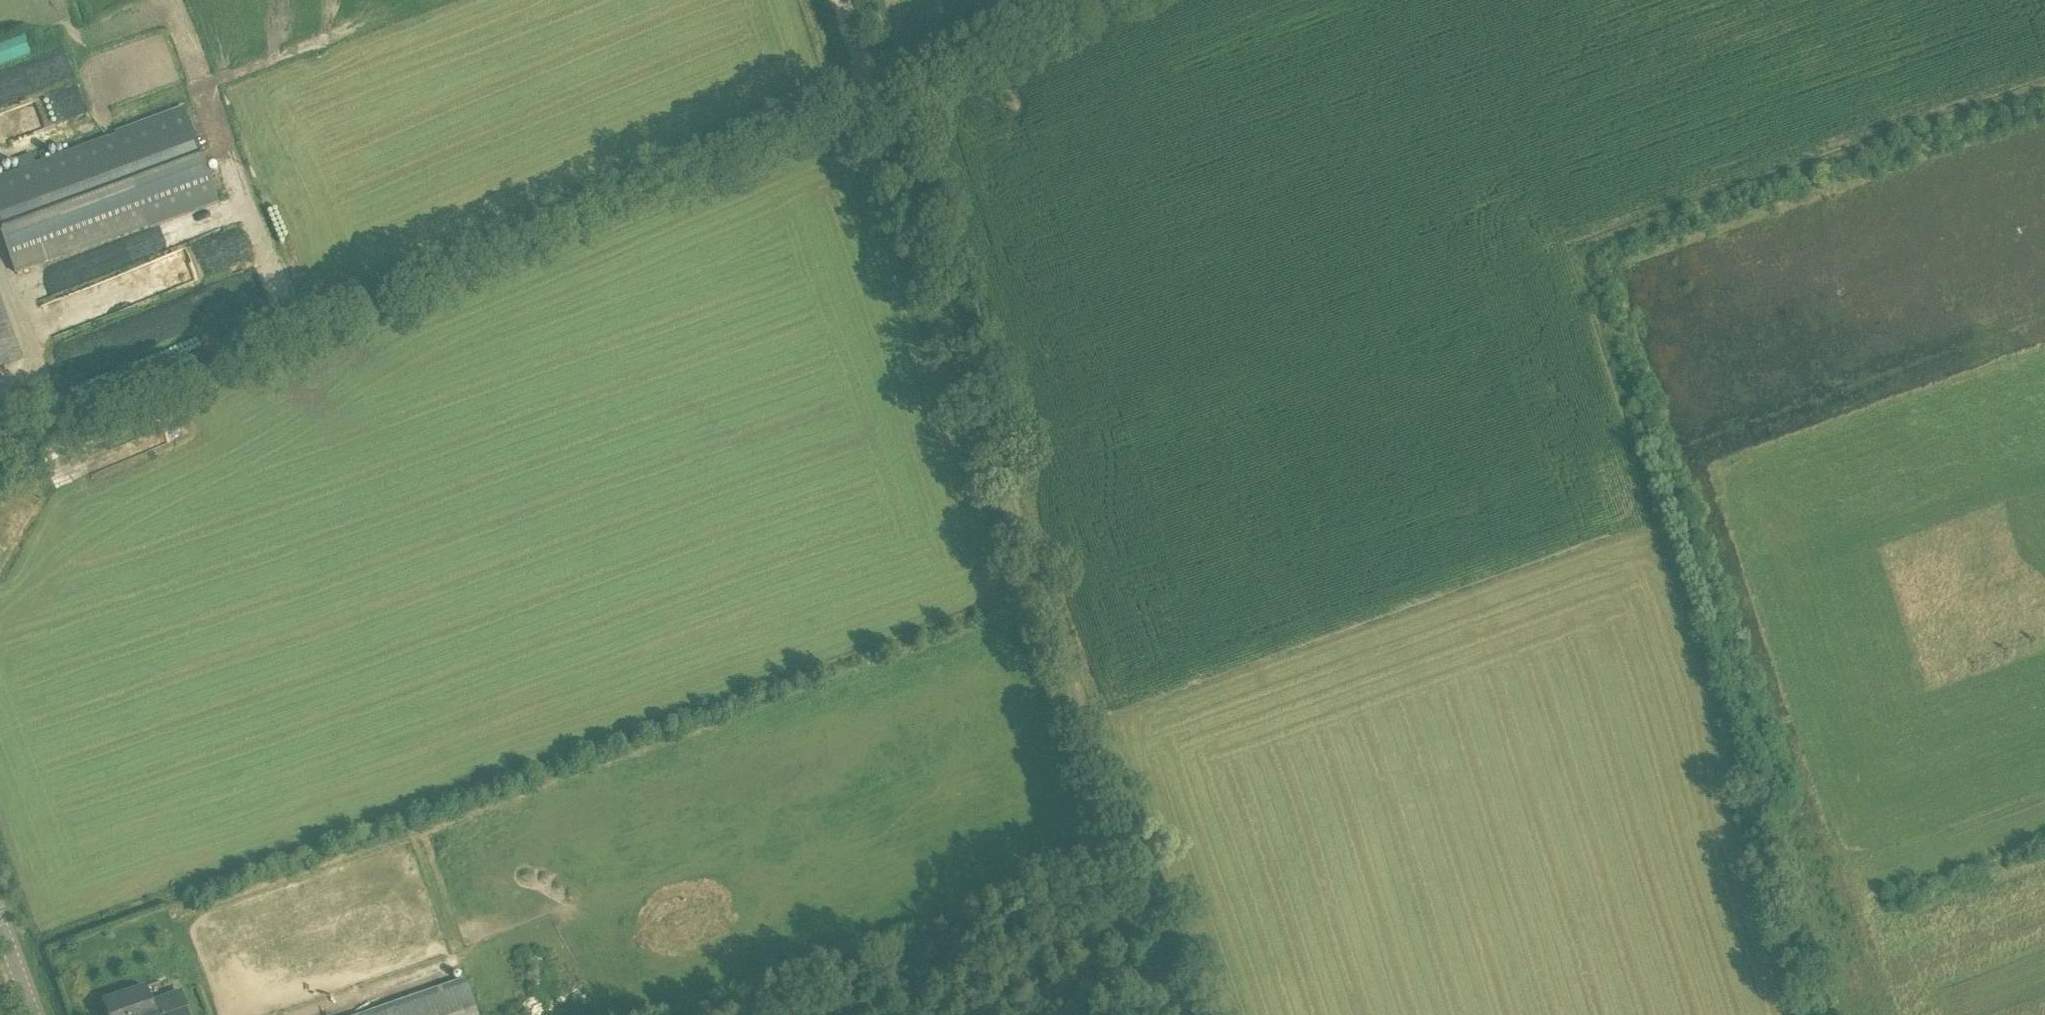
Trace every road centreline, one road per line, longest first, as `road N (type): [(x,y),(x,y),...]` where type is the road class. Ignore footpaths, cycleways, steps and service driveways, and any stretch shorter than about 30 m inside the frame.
road 1 (unclassified): [(0,452),(1076,0)]
road 2 (track): [(845,0),(1189,1014)]

